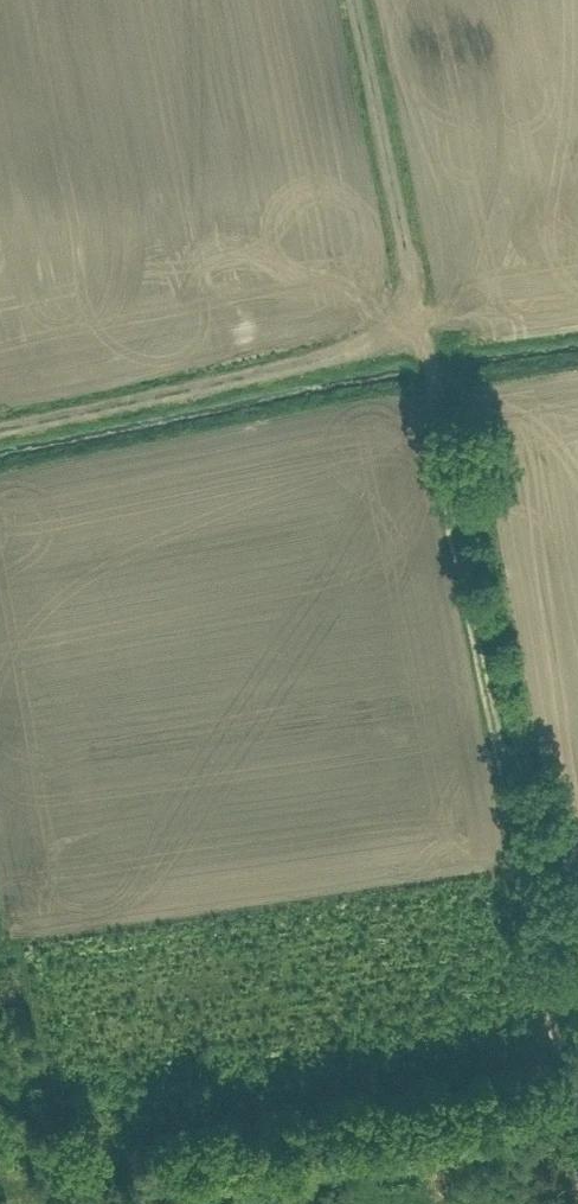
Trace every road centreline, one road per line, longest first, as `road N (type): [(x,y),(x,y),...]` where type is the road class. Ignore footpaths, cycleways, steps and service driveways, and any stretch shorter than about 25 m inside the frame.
road 1 (track): [(574,1203),(412,344)]

